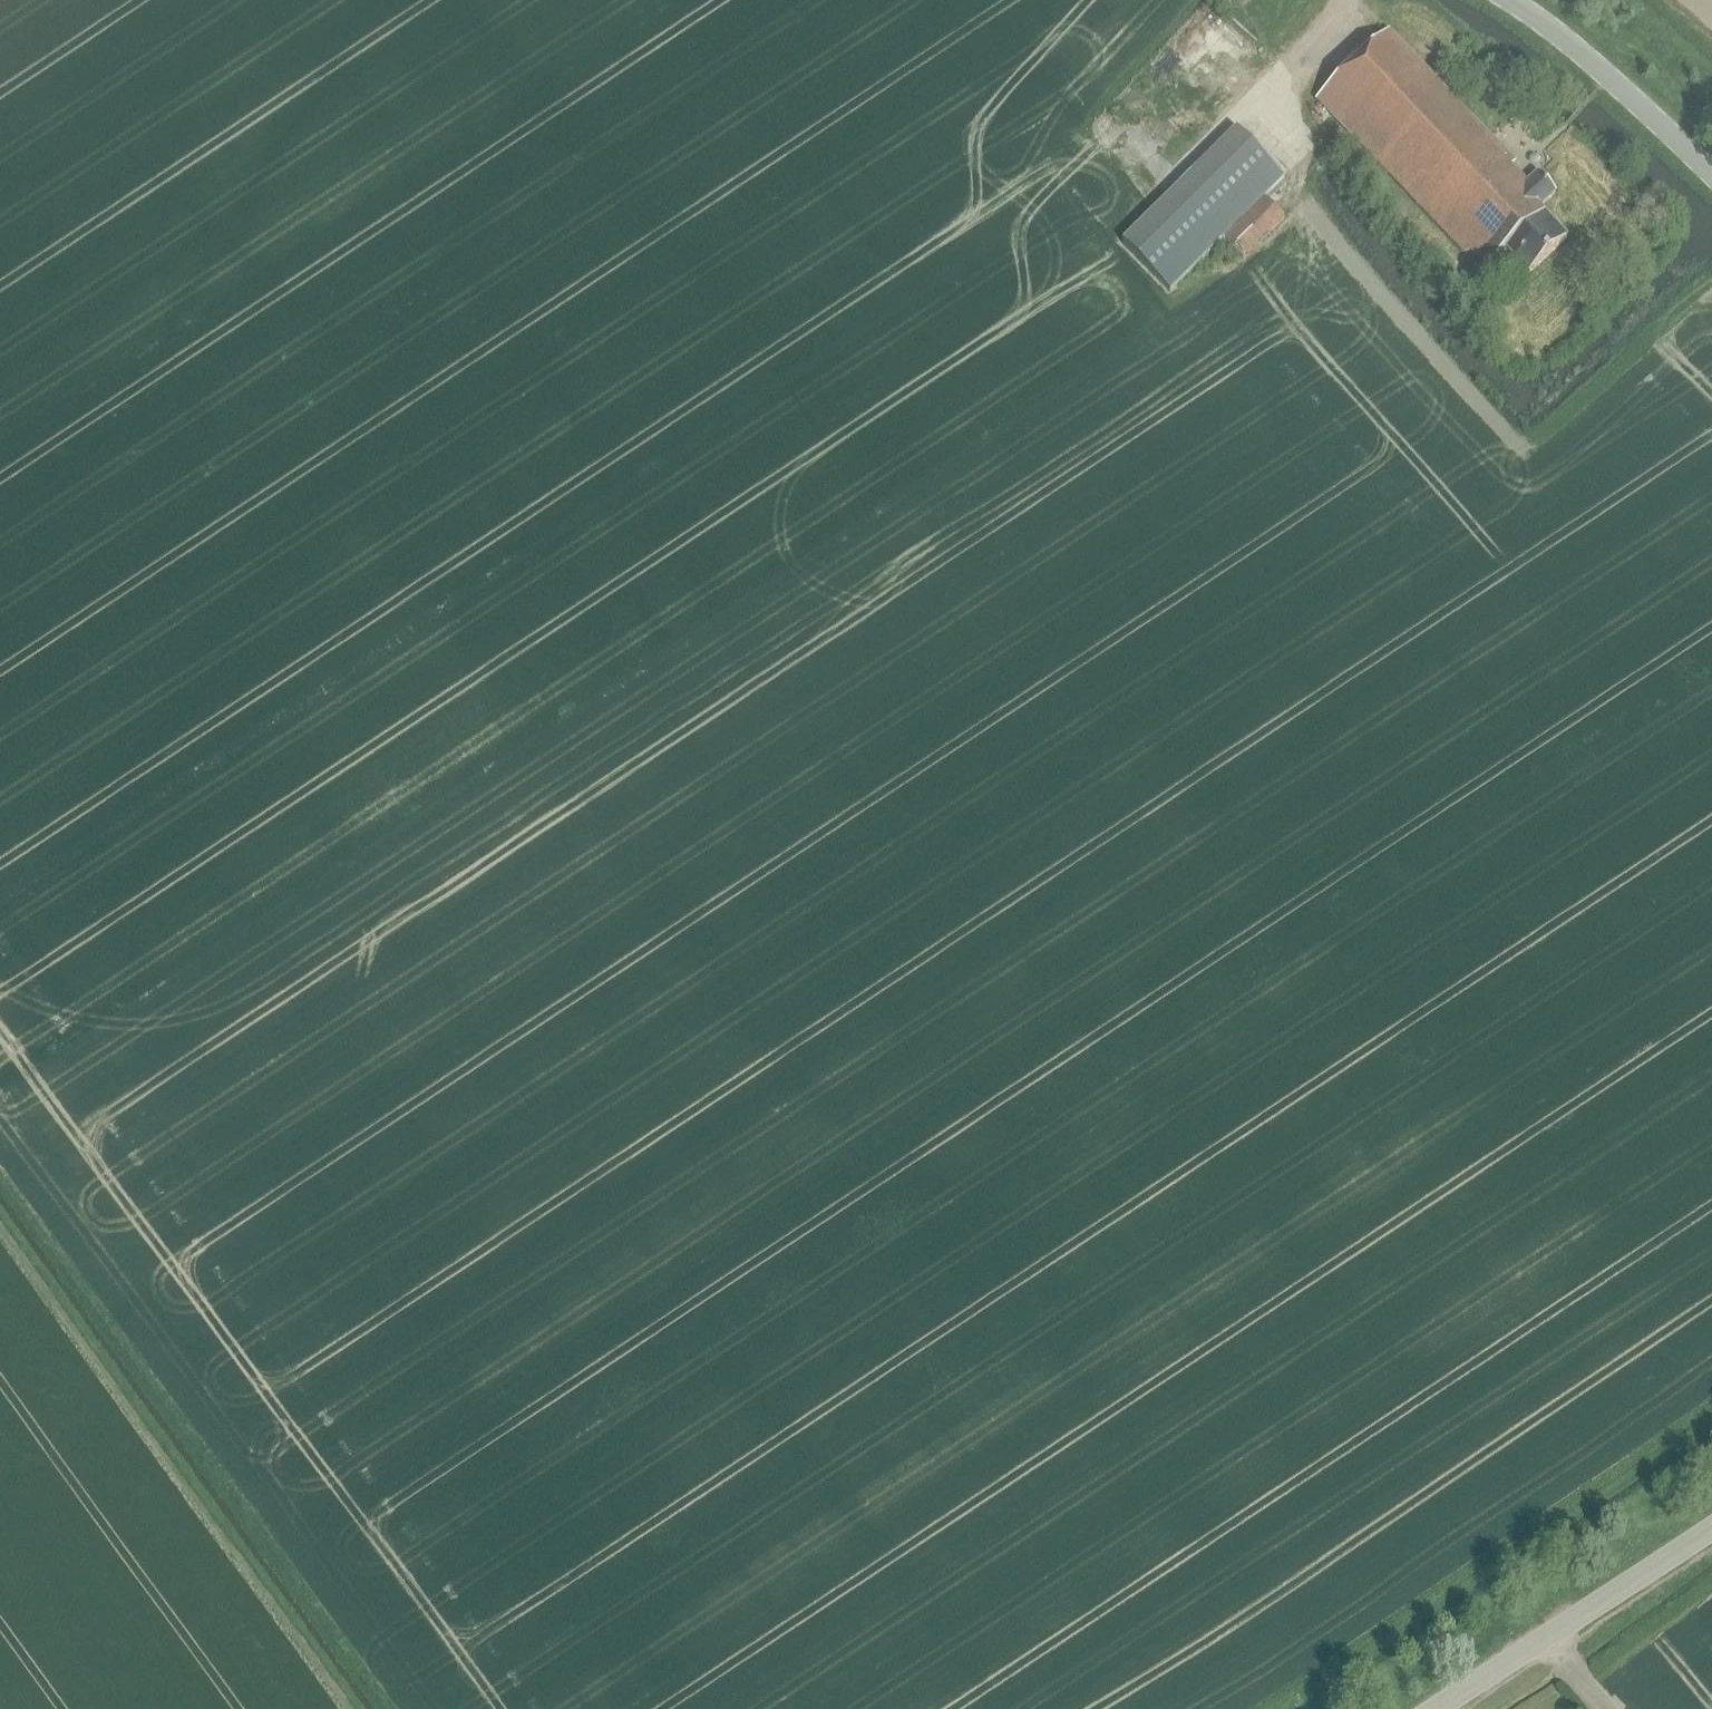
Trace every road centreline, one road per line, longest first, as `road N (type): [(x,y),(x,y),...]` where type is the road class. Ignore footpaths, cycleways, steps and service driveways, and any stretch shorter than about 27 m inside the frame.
road 1 (tertiary): [(1440,1708),(1711,1530)]
road 2 (tertiary): [(1711,175),(1612,79),(1512,0)]

